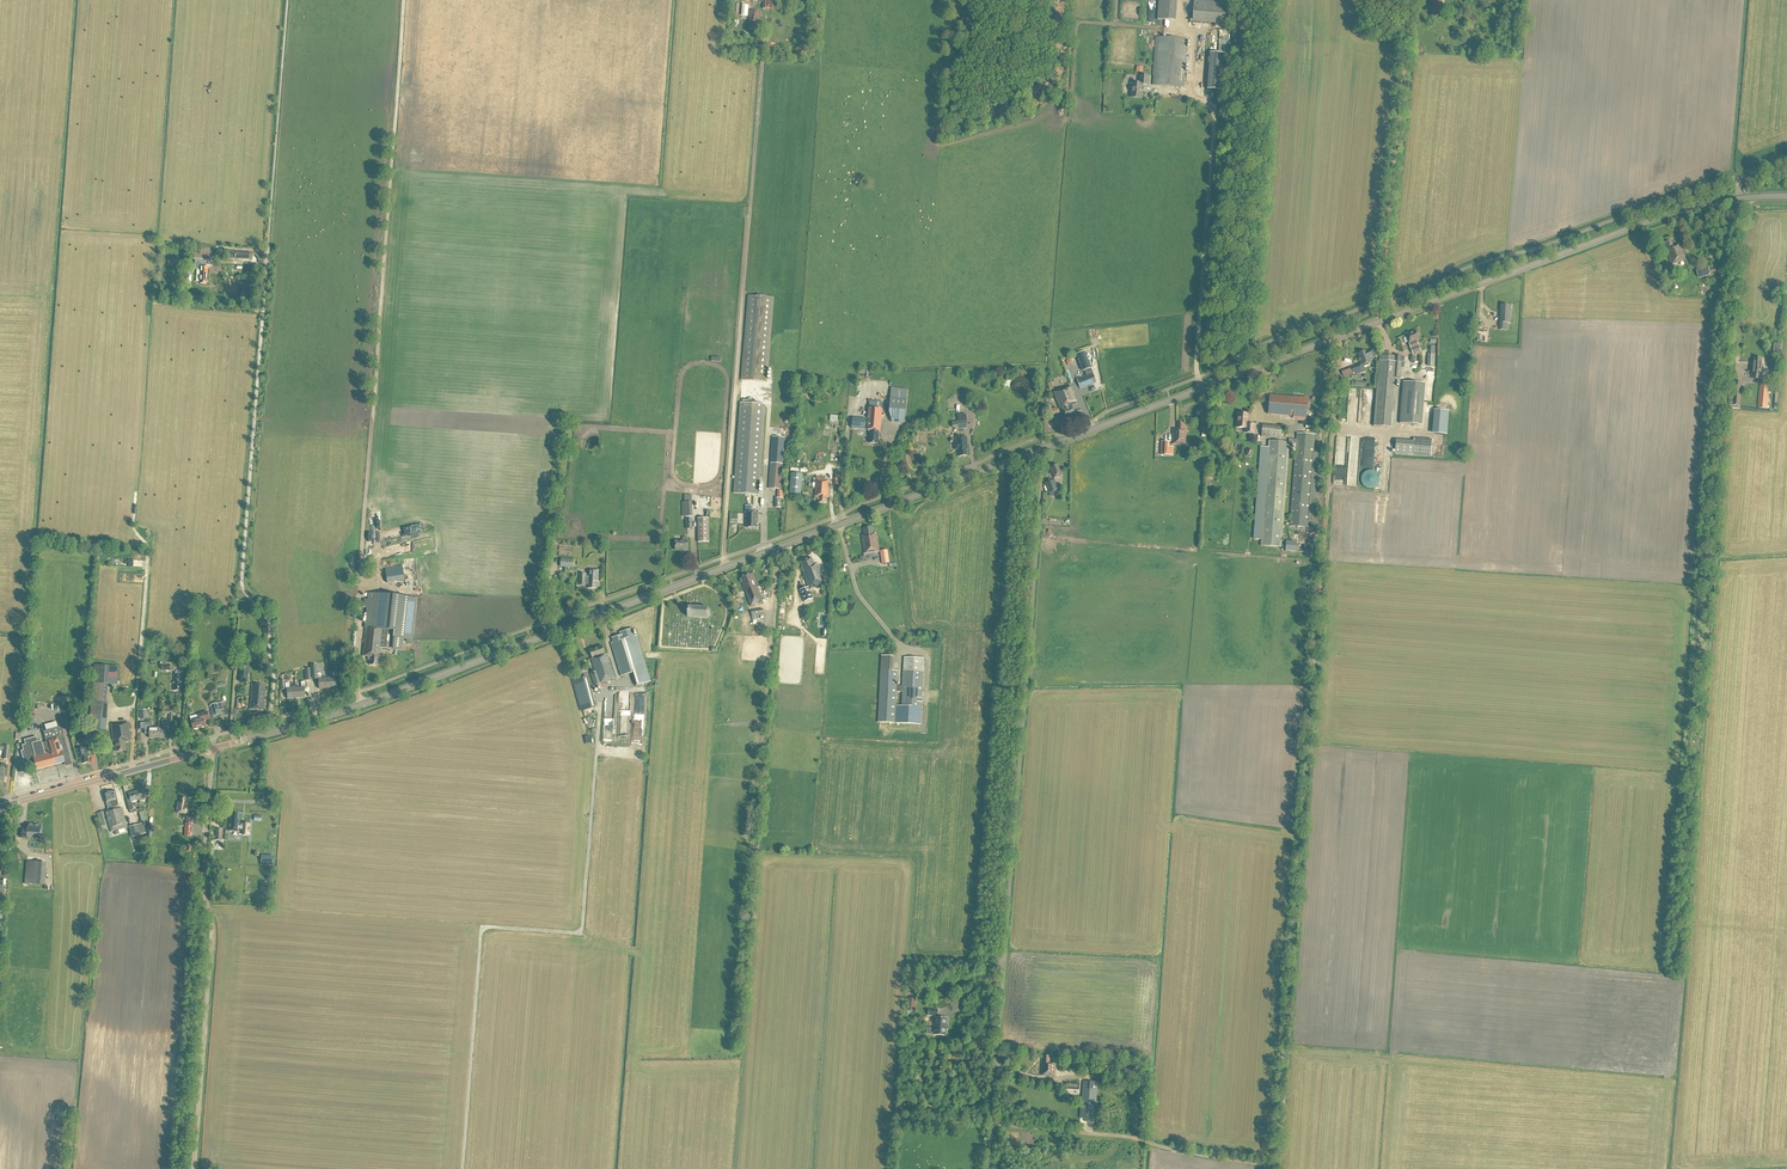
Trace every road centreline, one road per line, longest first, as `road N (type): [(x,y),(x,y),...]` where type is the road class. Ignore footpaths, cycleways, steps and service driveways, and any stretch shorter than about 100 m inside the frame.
road 1 (tertiary): [(270,733),(1040,451)]
road 2 (tertiary): [(1040,451),(1672,214),(1786,195)]
road 3 (unclassified): [(985,1168),(1040,451)]
road 4 (unclassified): [(270,733),(269,628),(241,586),(266,269)]
road 5 (unclassified): [(192,1168),(211,931),(203,884),(211,749)]
road 6 (tertiary): [(0,807),(211,749)]

